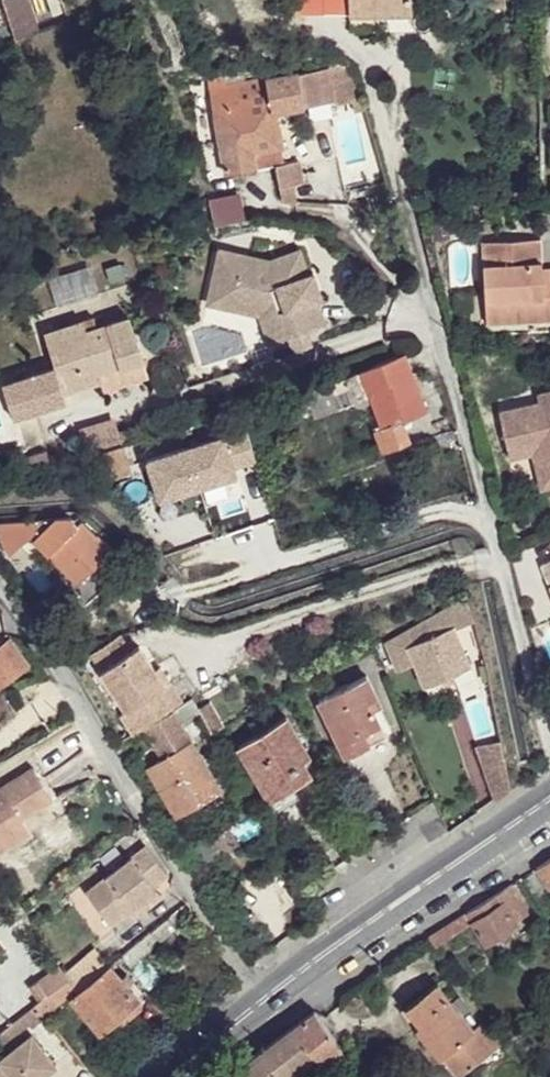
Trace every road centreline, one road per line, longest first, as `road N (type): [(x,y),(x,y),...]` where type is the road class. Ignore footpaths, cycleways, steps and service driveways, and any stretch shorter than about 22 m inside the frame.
road 1 (secondary): [(549,797),(171,1076)]

